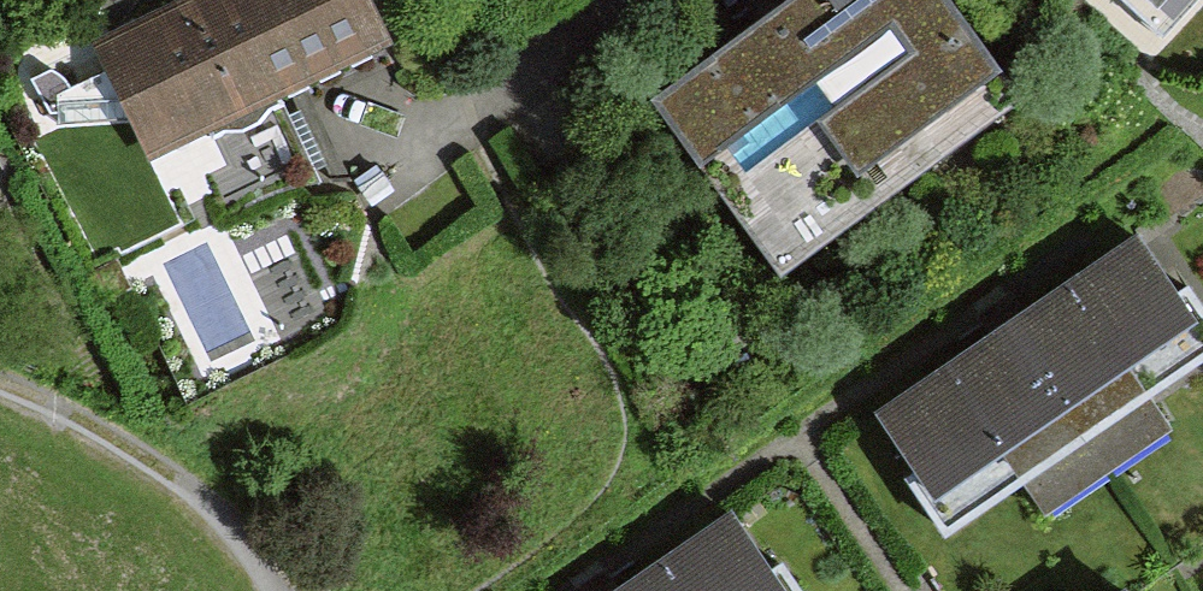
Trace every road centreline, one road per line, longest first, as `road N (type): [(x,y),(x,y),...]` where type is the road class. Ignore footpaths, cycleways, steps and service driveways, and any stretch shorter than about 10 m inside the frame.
road 1 (track): [(0,385),(182,476),(249,541),(272,590)]
road 2 (residential): [(625,0),(377,180)]

